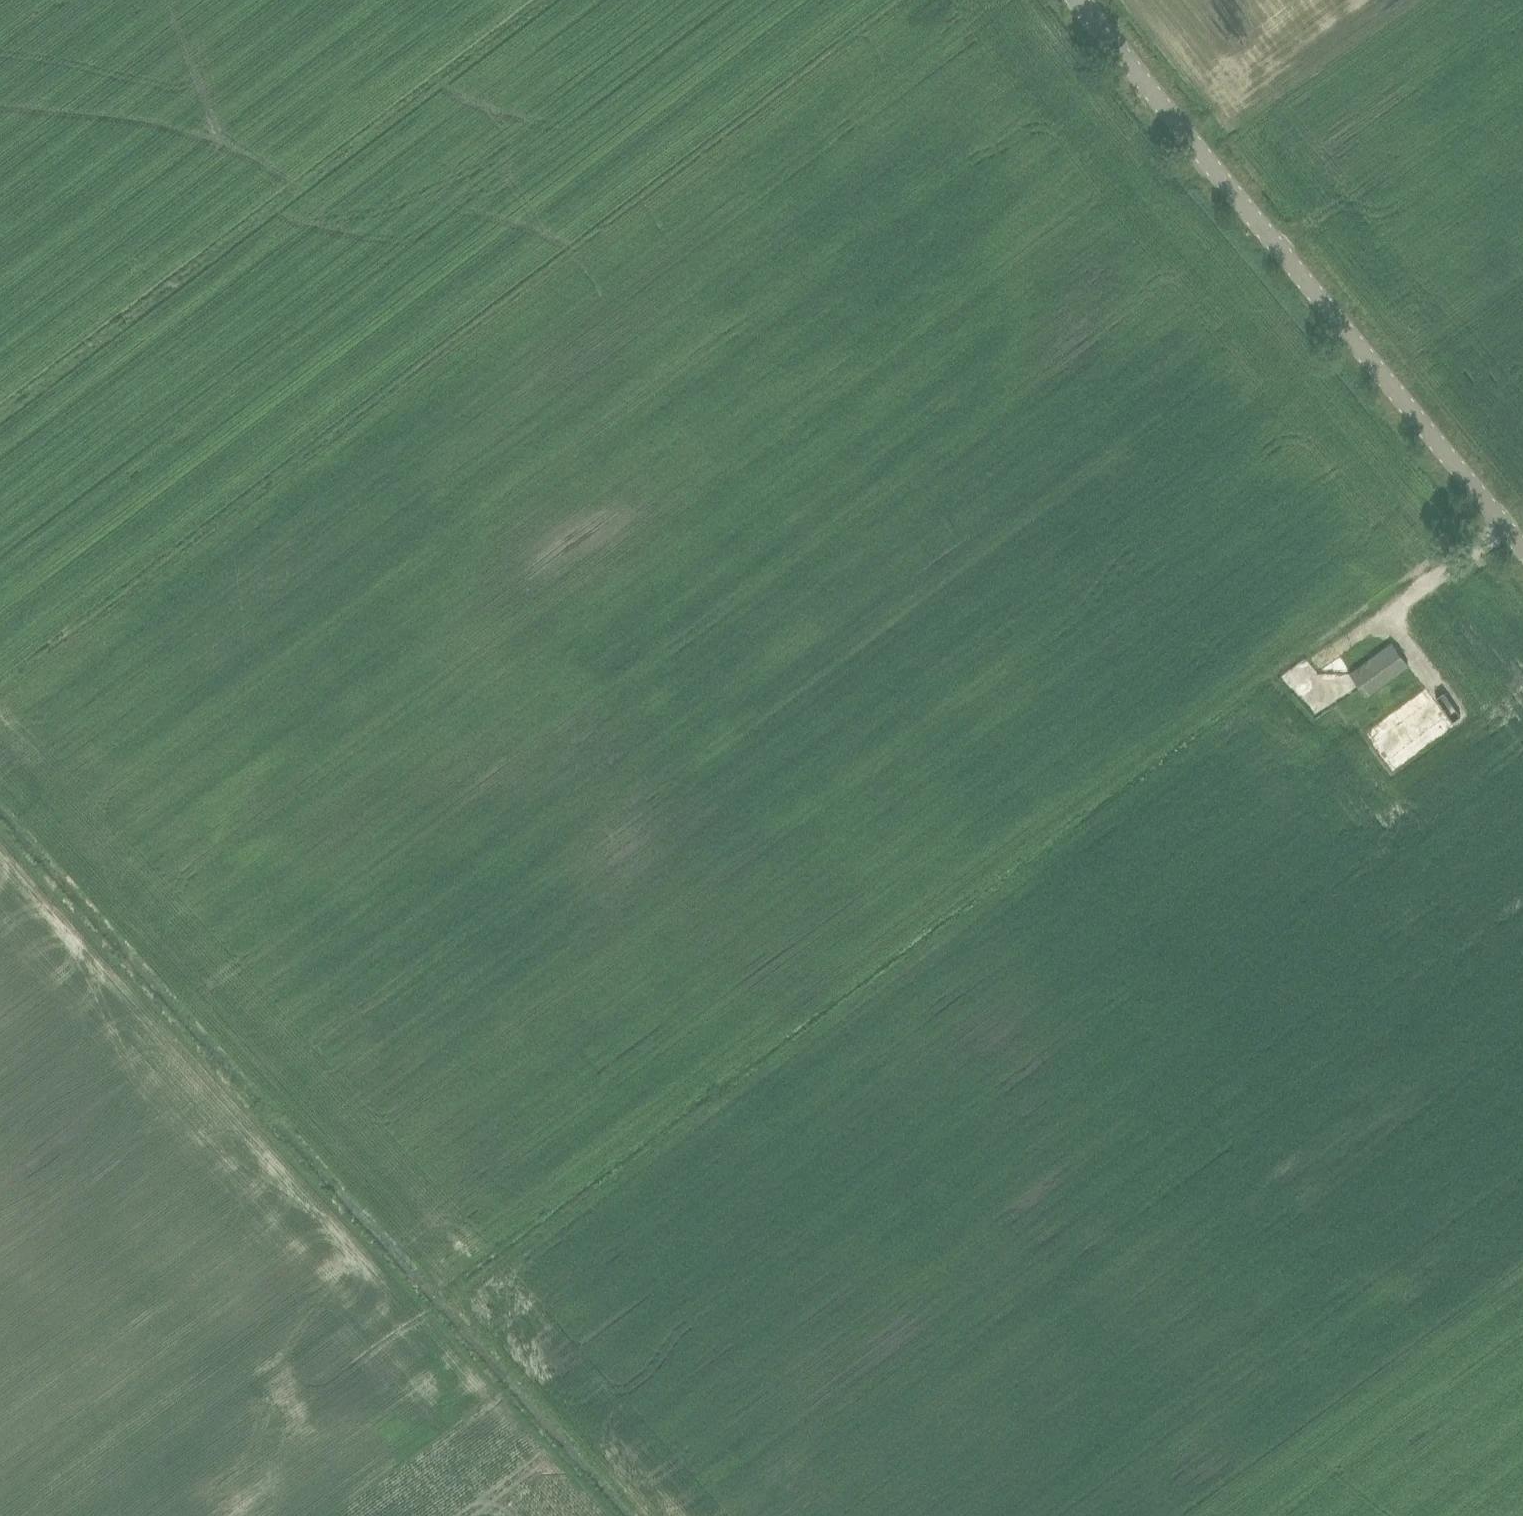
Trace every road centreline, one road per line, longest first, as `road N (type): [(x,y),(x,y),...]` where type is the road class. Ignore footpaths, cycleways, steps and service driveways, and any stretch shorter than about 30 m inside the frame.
road 1 (unclassified): [(1522,548),(1079,0)]

